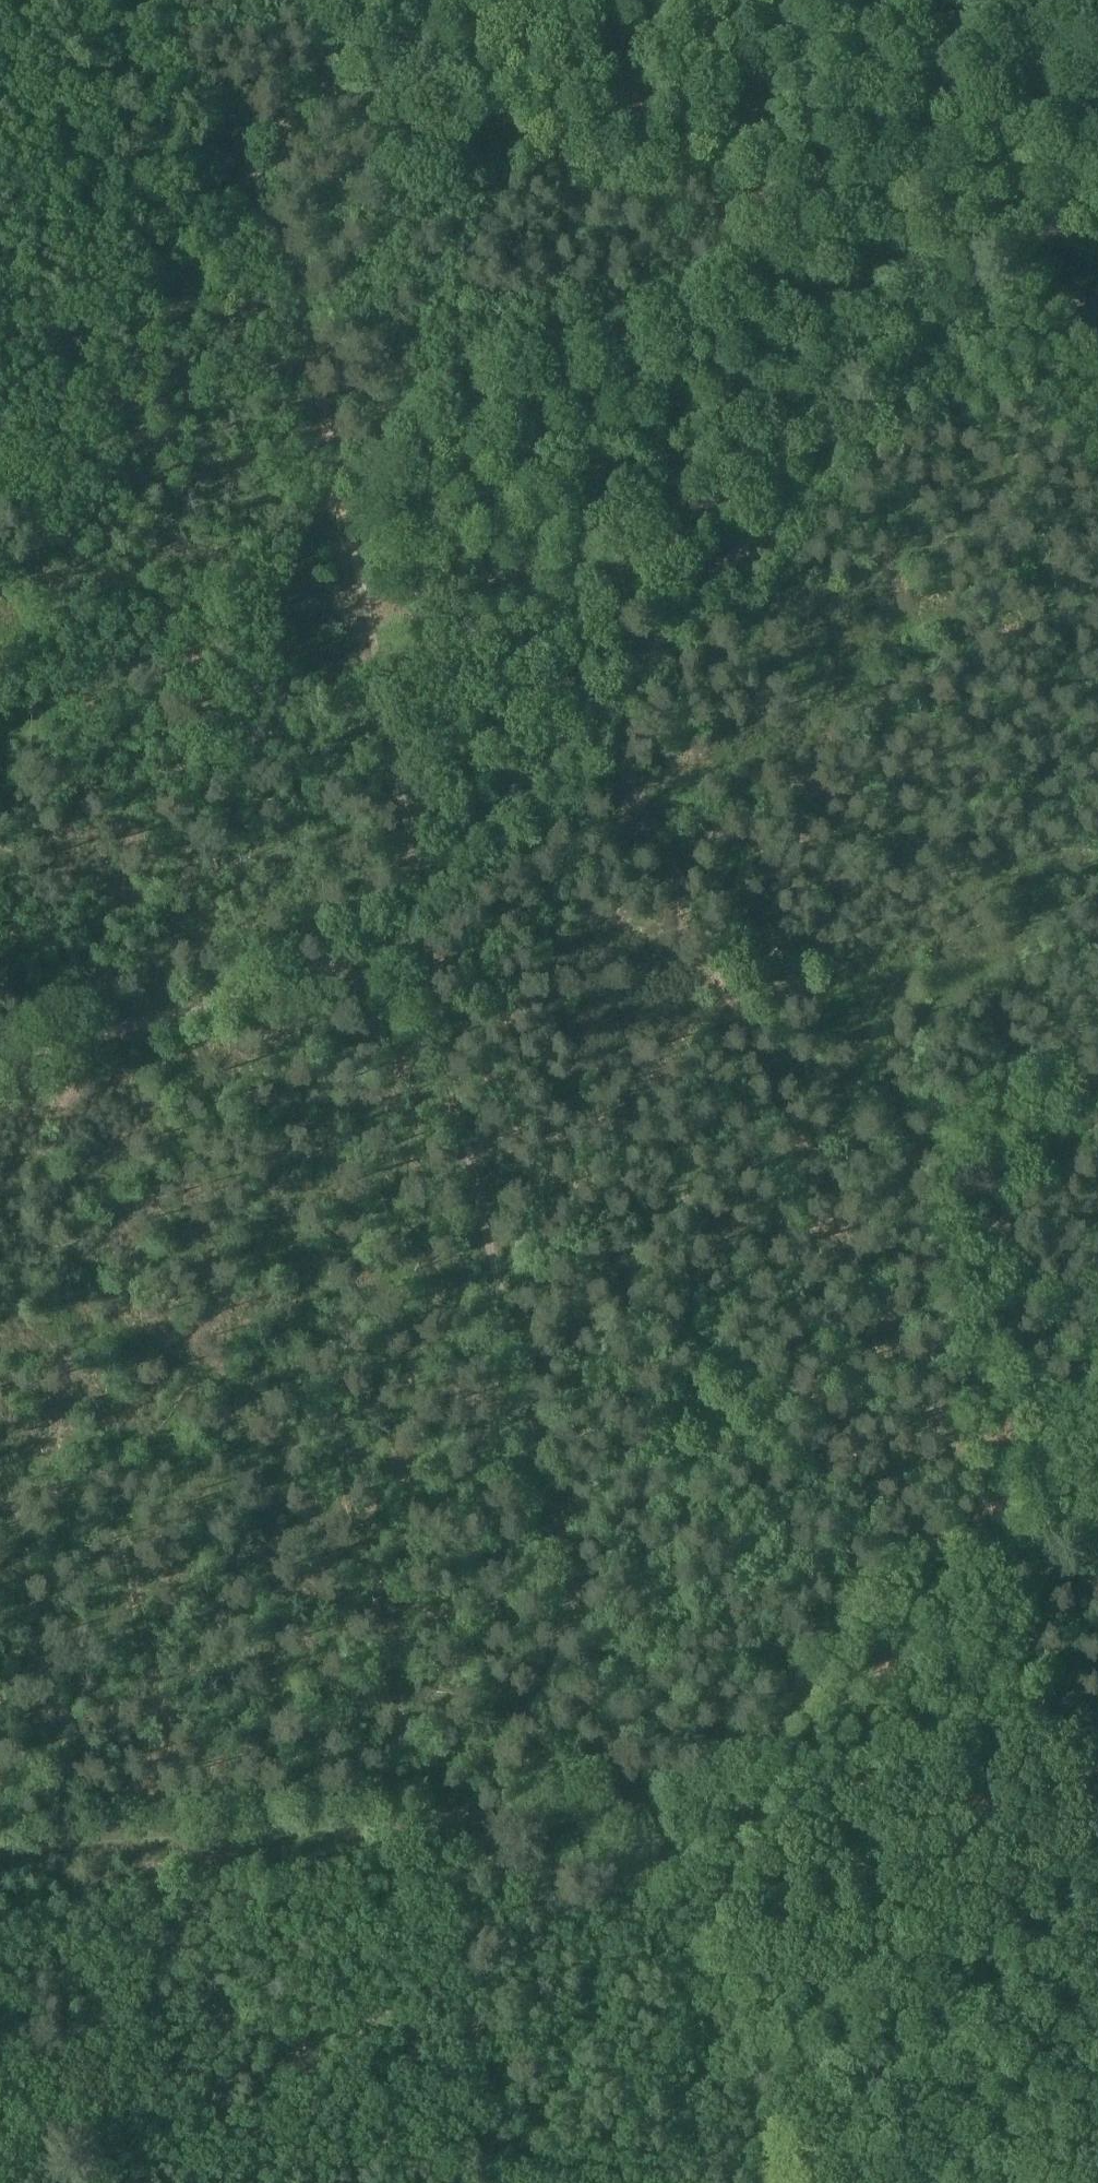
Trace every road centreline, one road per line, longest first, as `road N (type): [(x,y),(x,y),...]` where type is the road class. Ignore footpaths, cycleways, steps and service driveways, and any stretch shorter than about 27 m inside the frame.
road 1 (track): [(835,2182),(833,2098),(777,1942),(623,1784),(412,889)]
road 2 (track): [(1097,182),(412,889)]
road 3 (track): [(412,889),(338,490),(256,171),(258,122),(331,78),(337,60),(309,0)]
road 4 (track): [(623,1784),(0,1831)]
road 5 (track): [(412,889),(354,962),(0,1065)]

